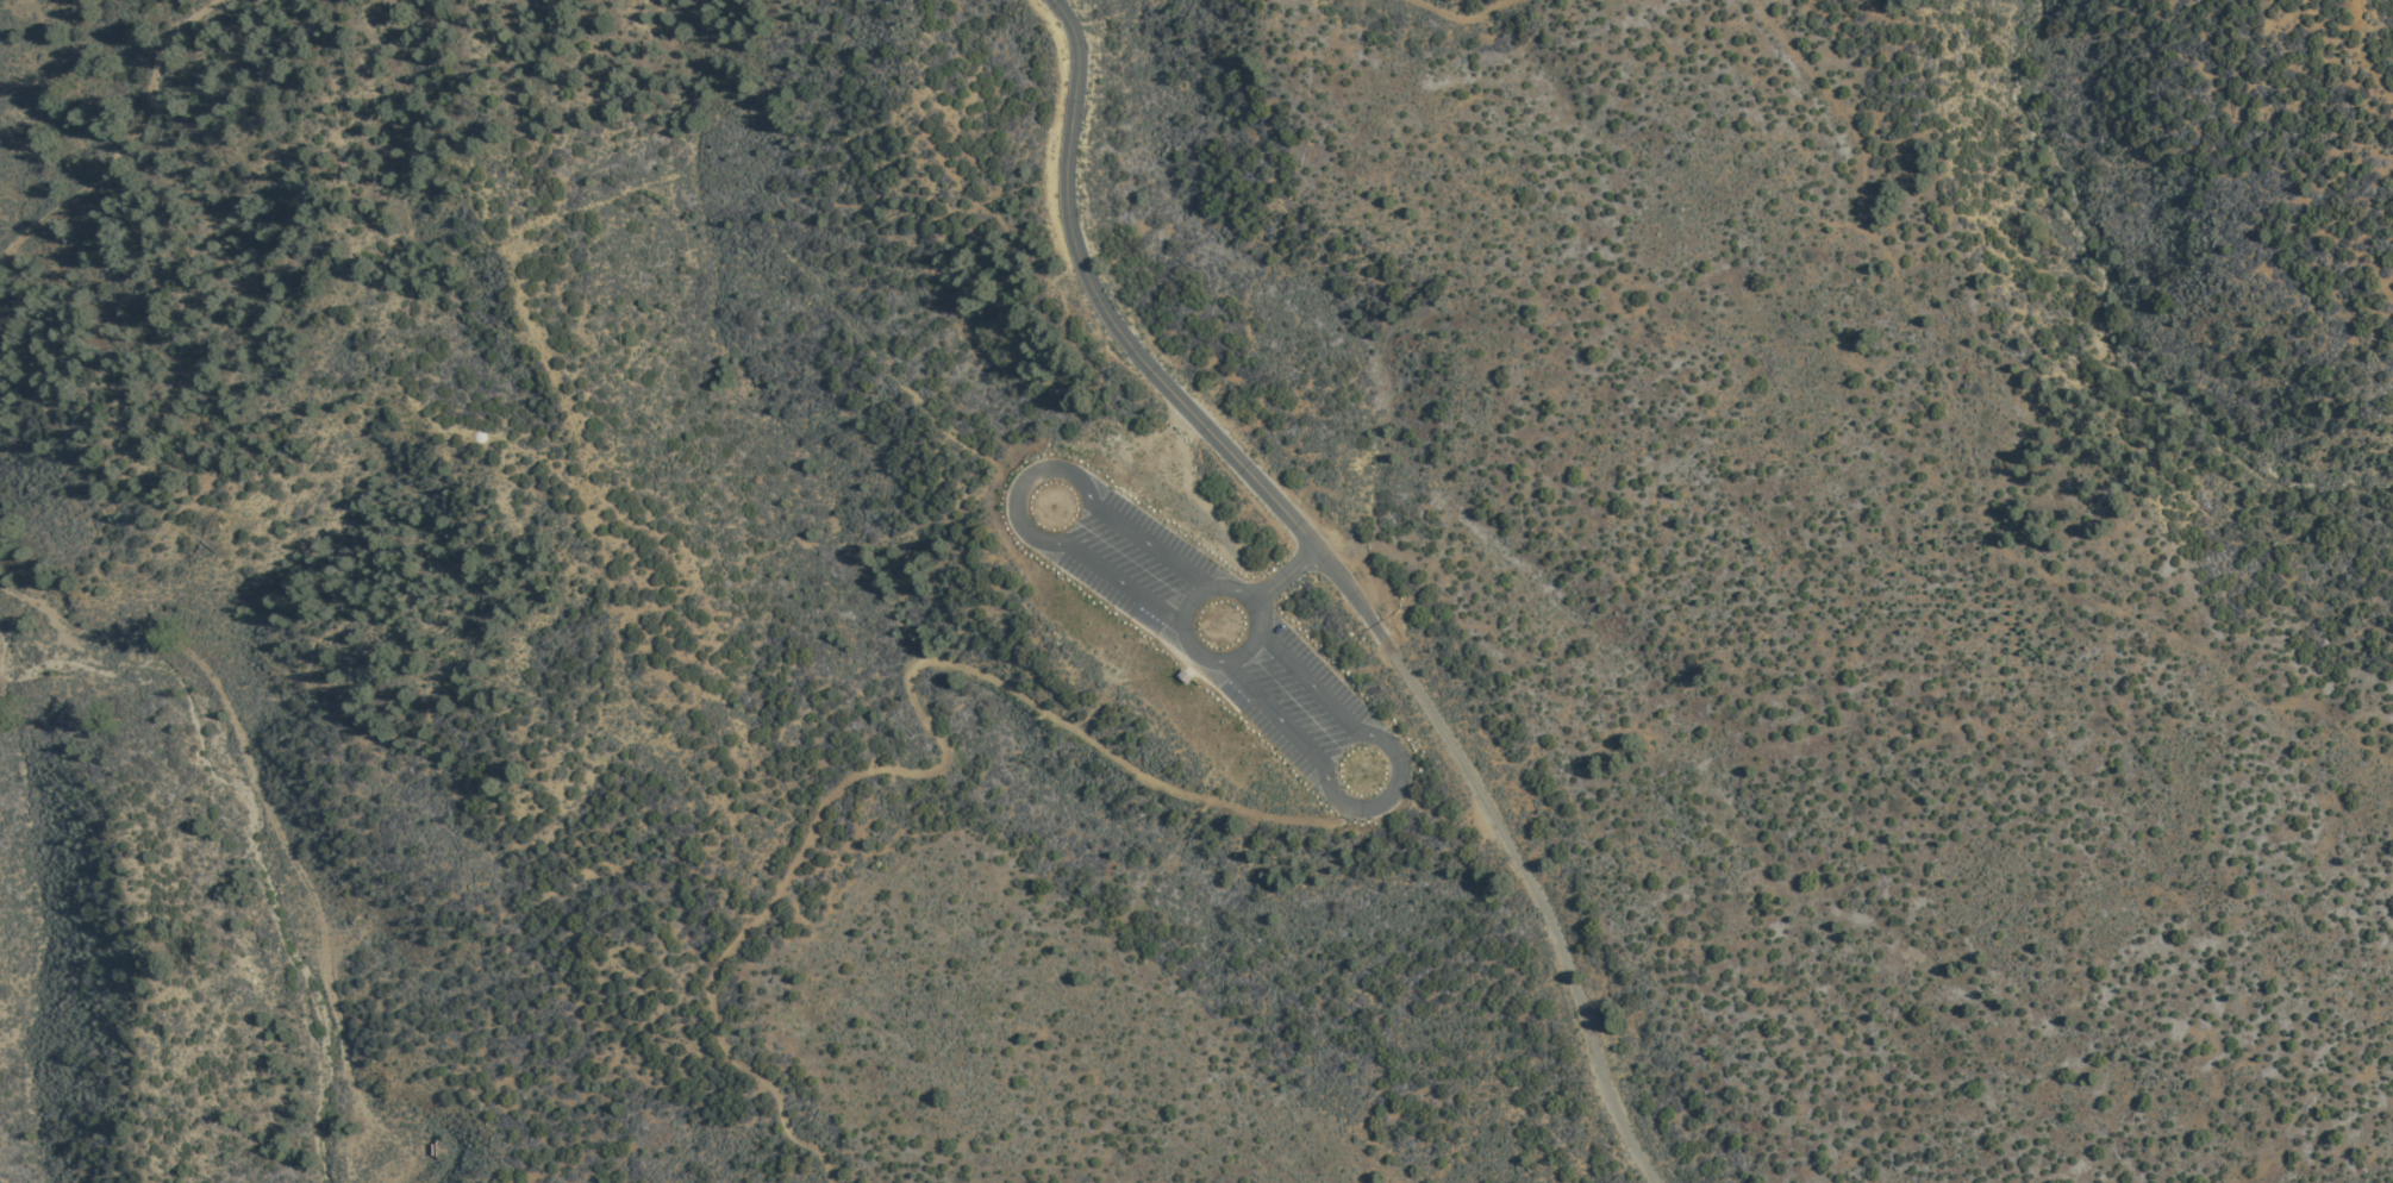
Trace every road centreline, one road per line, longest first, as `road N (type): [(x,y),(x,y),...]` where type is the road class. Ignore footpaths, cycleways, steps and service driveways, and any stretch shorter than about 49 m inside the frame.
road 1 (residential): [(833,1182),(818,1150),(789,1138),(776,1088),(727,1054),(713,976),(781,895),(830,799),(857,774),(933,769),(944,752),(918,712),(908,682),(916,663),(986,675),(1150,781),(1218,807),(1310,828),(1363,810)]
road 2 (residential): [(1055,0),(1076,36),(1079,71),(1064,184),(1068,219),(1100,300),(1141,358),(1350,589),(1385,643)]
road 3 (track): [(0,586),(79,634),(158,639),(192,655),(223,689),(257,788),(314,908),(343,1069),(367,1112)]
road 4 (residential): [(1385,643),(1493,810),(1567,969),(1627,1133),(1660,1182)]
road 5 (track): [(213,0),(163,42),(131,145),(0,258)]

